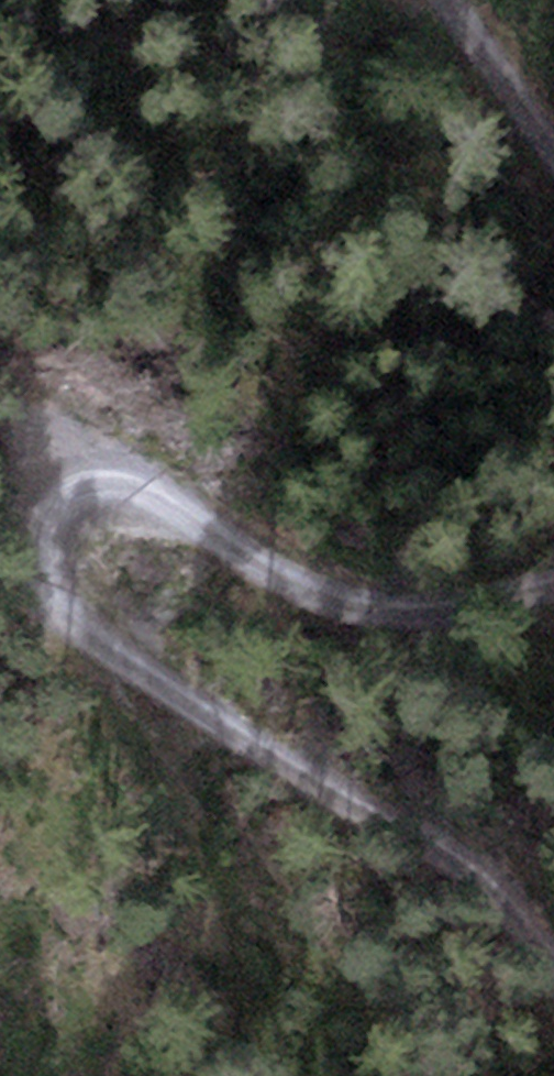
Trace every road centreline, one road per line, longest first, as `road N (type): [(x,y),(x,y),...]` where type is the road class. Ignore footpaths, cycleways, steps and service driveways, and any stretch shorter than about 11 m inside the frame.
road 1 (track): [(553,588),(339,603),(141,493),(93,491),(55,513),(46,557),(64,602),(267,756),(500,883),(553,953)]
road 2 (track): [(460,0),(553,110)]

